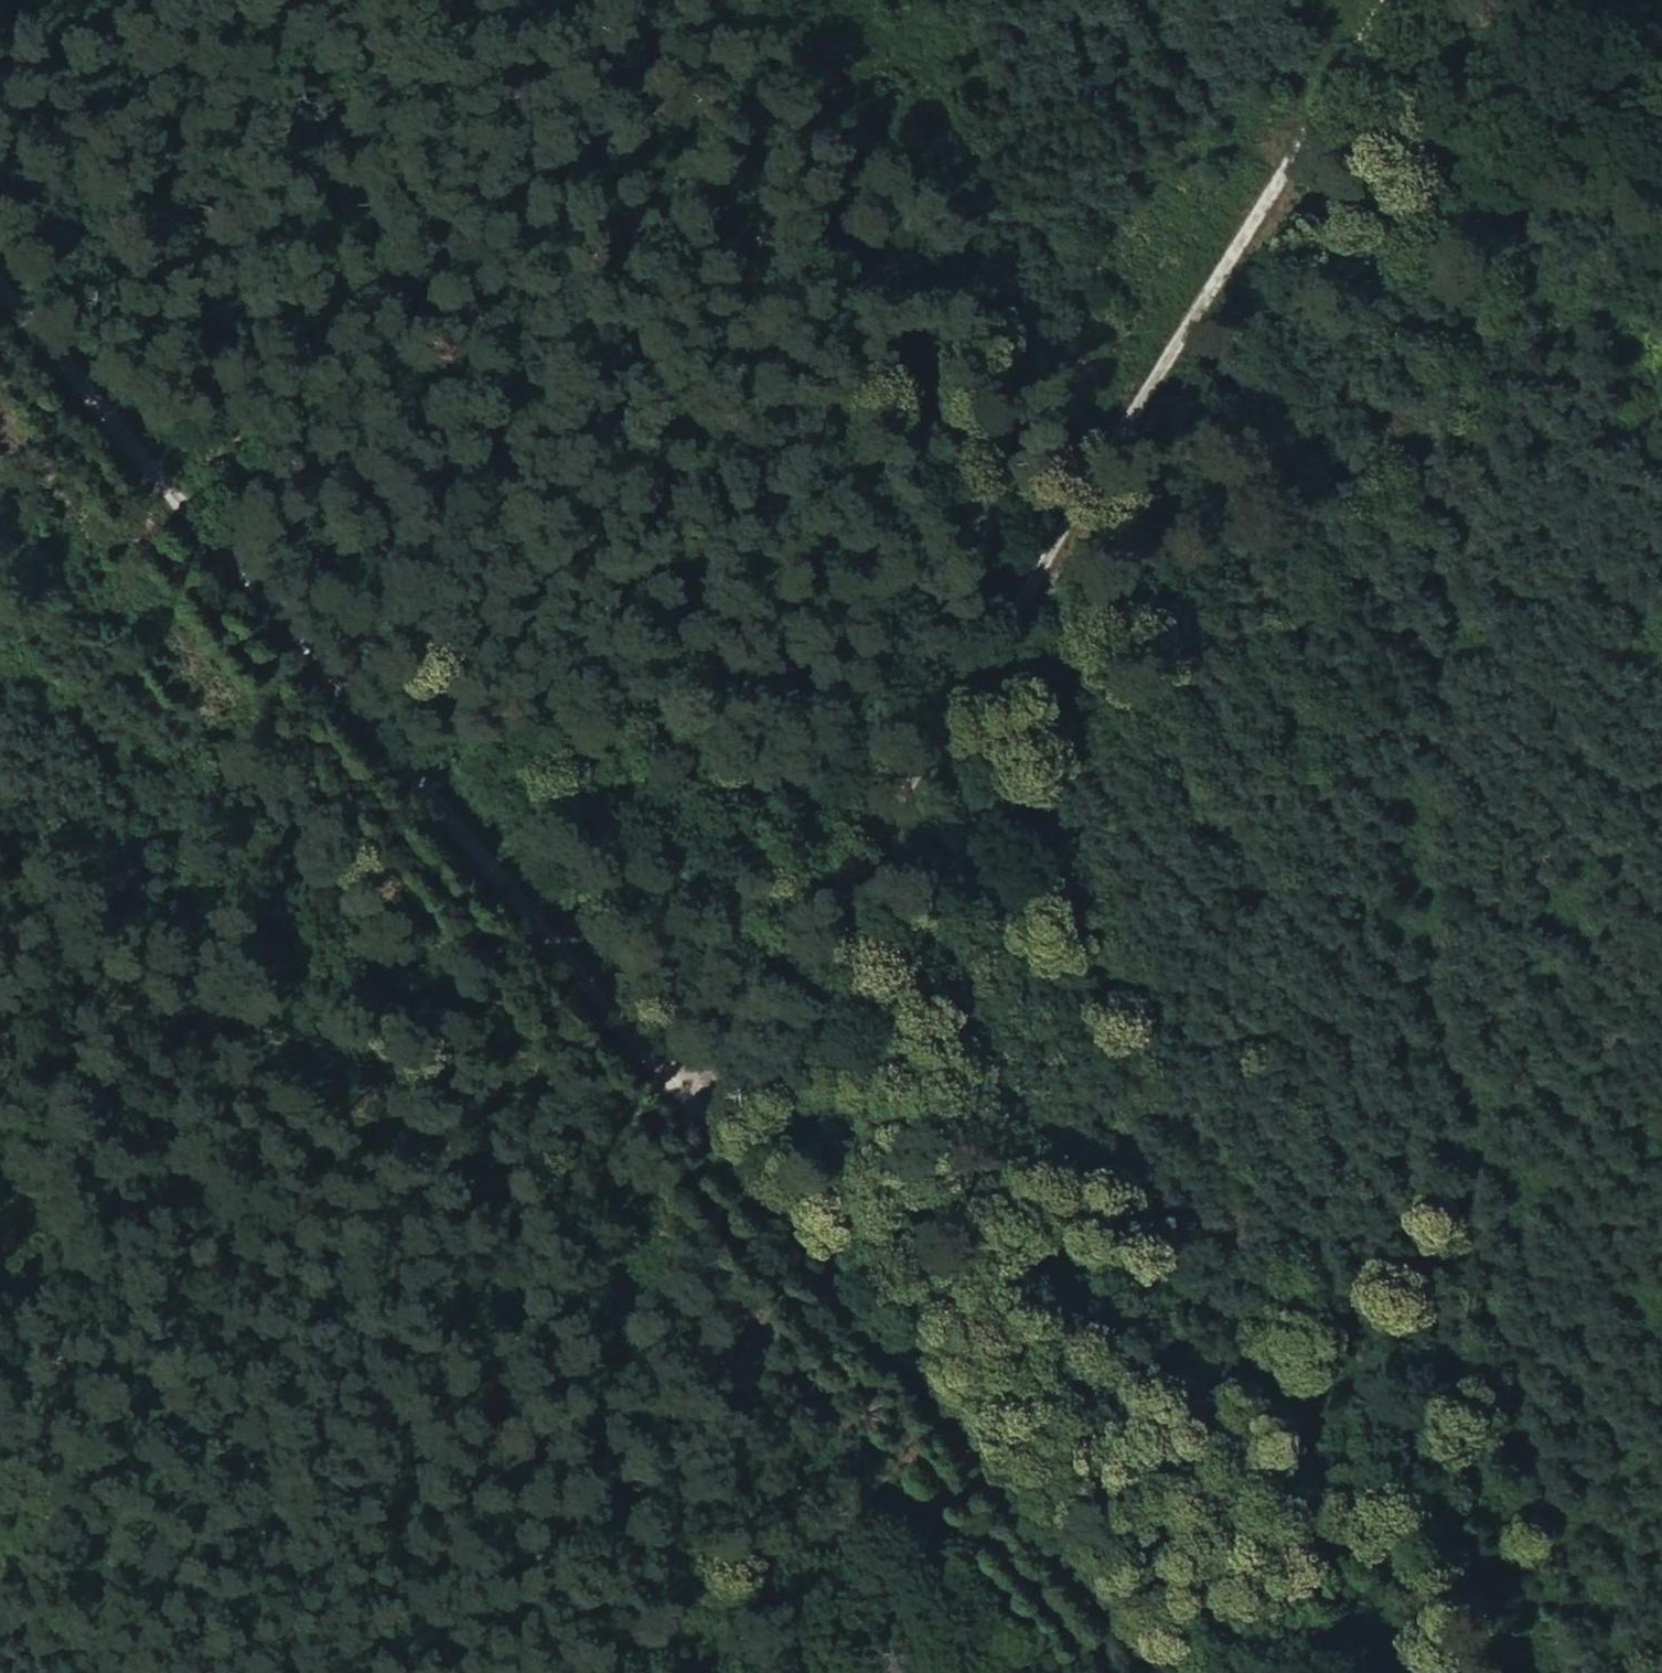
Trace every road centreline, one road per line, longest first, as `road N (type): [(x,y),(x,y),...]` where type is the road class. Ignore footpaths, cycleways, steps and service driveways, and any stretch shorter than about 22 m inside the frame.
road 1 (unclassified): [(1155,1672),(0,306)]
road 2 (track): [(1394,0),(691,1126)]

